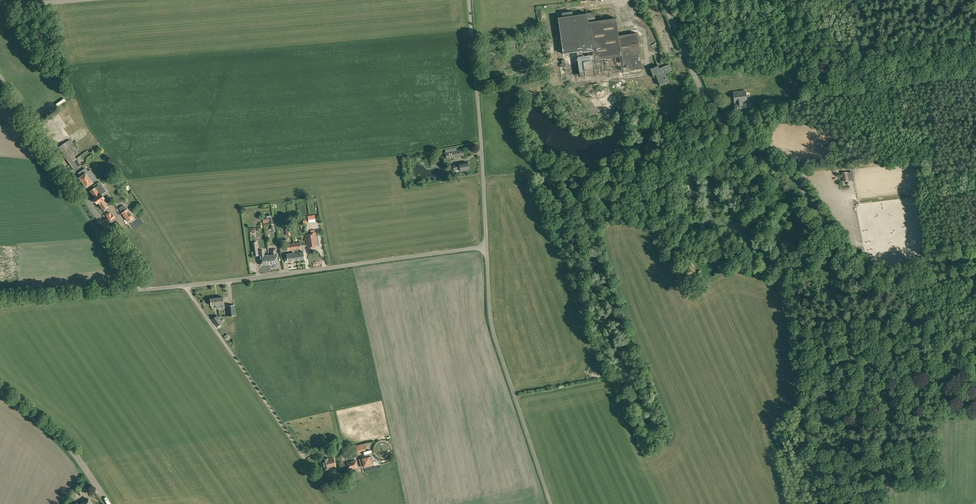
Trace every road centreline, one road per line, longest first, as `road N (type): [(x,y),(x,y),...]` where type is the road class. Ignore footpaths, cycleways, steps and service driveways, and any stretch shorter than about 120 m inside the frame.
road 1 (unclassified): [(975,372),(942,330),(857,259),(796,180),(709,105),(664,0)]
road 2 (unclassified): [(148,289),(486,246)]
road 3 (unclassified): [(549,503),(491,327),(486,246)]
road 4 (unclassified): [(148,289),(0,77)]
road 5 (unclassified): [(486,246),(470,0)]
road 6 (tertiary): [(108,503),(63,441),(0,391)]
road 7 (unclassified): [(0,301),(148,289)]

